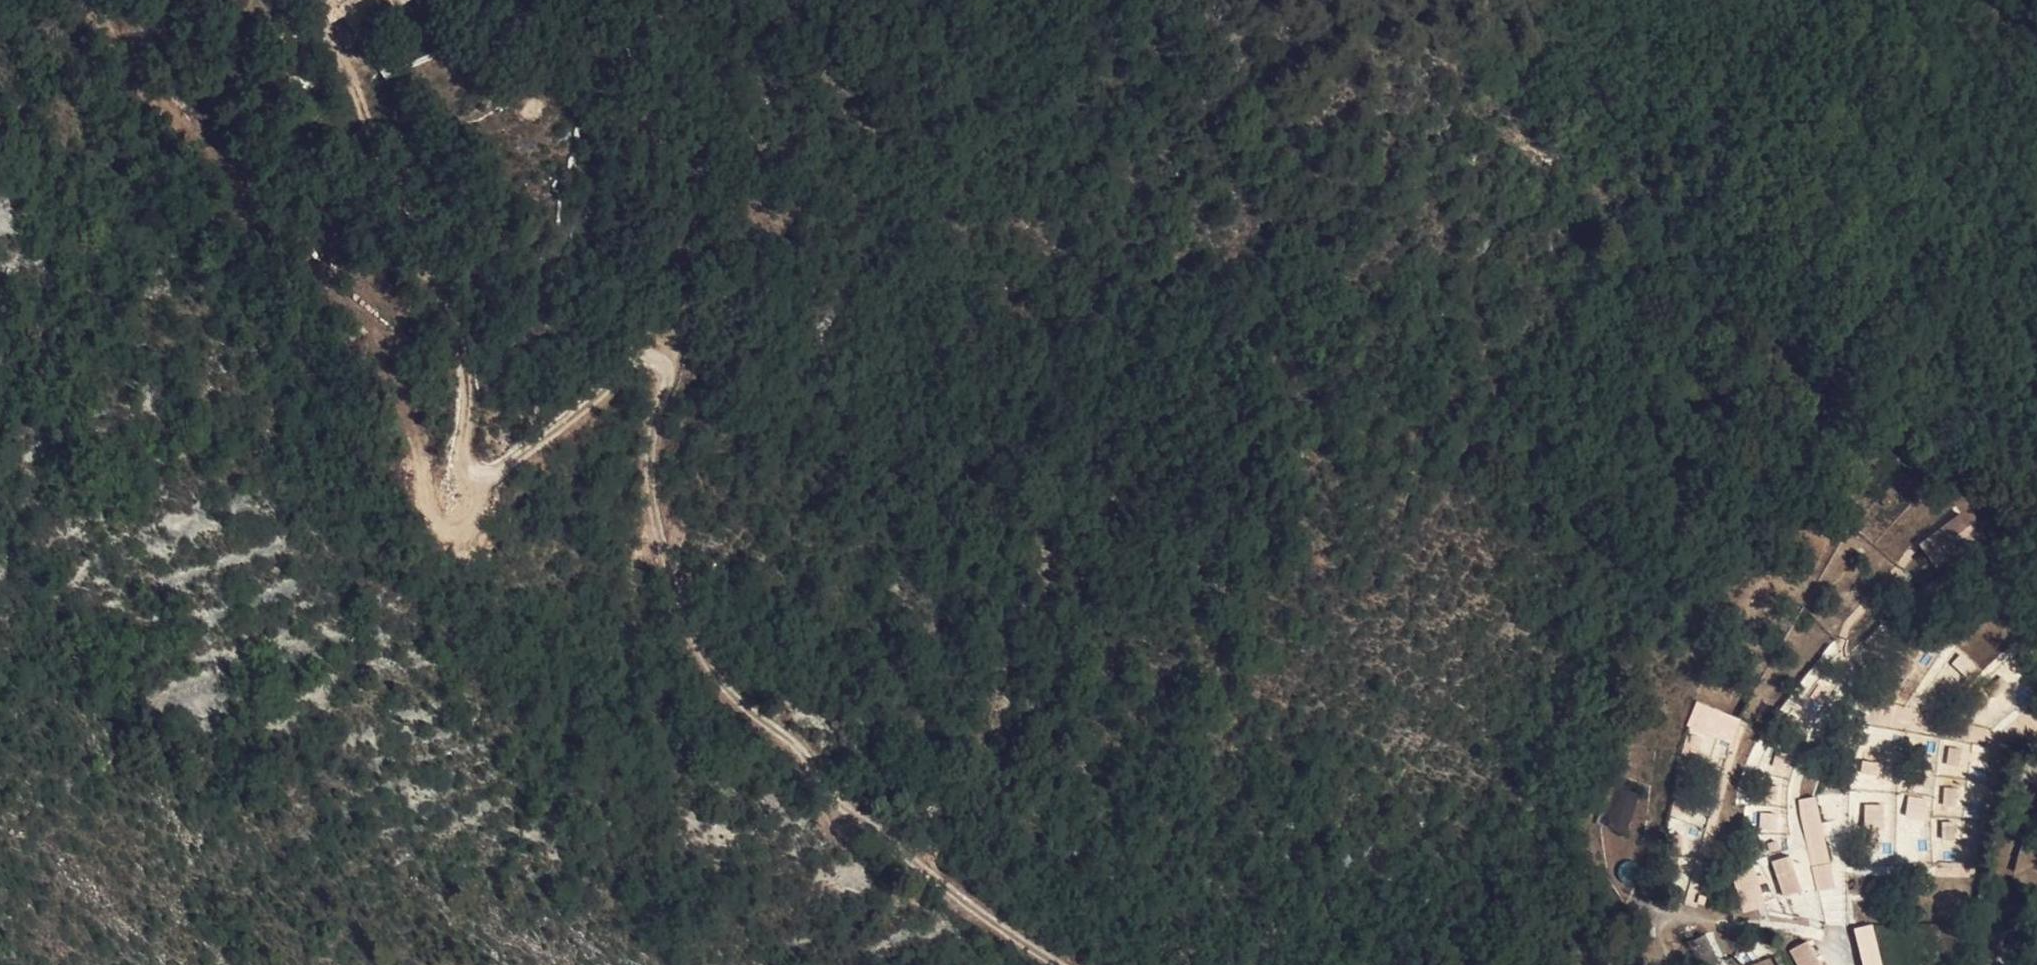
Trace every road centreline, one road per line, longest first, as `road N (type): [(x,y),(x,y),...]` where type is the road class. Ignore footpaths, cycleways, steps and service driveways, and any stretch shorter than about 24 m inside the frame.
road 1 (track): [(1069,964),(954,890),(718,681),(656,509),(657,422),(670,356),(646,359),(491,482),(464,458),(480,410),(473,258),(434,161),(338,0)]

